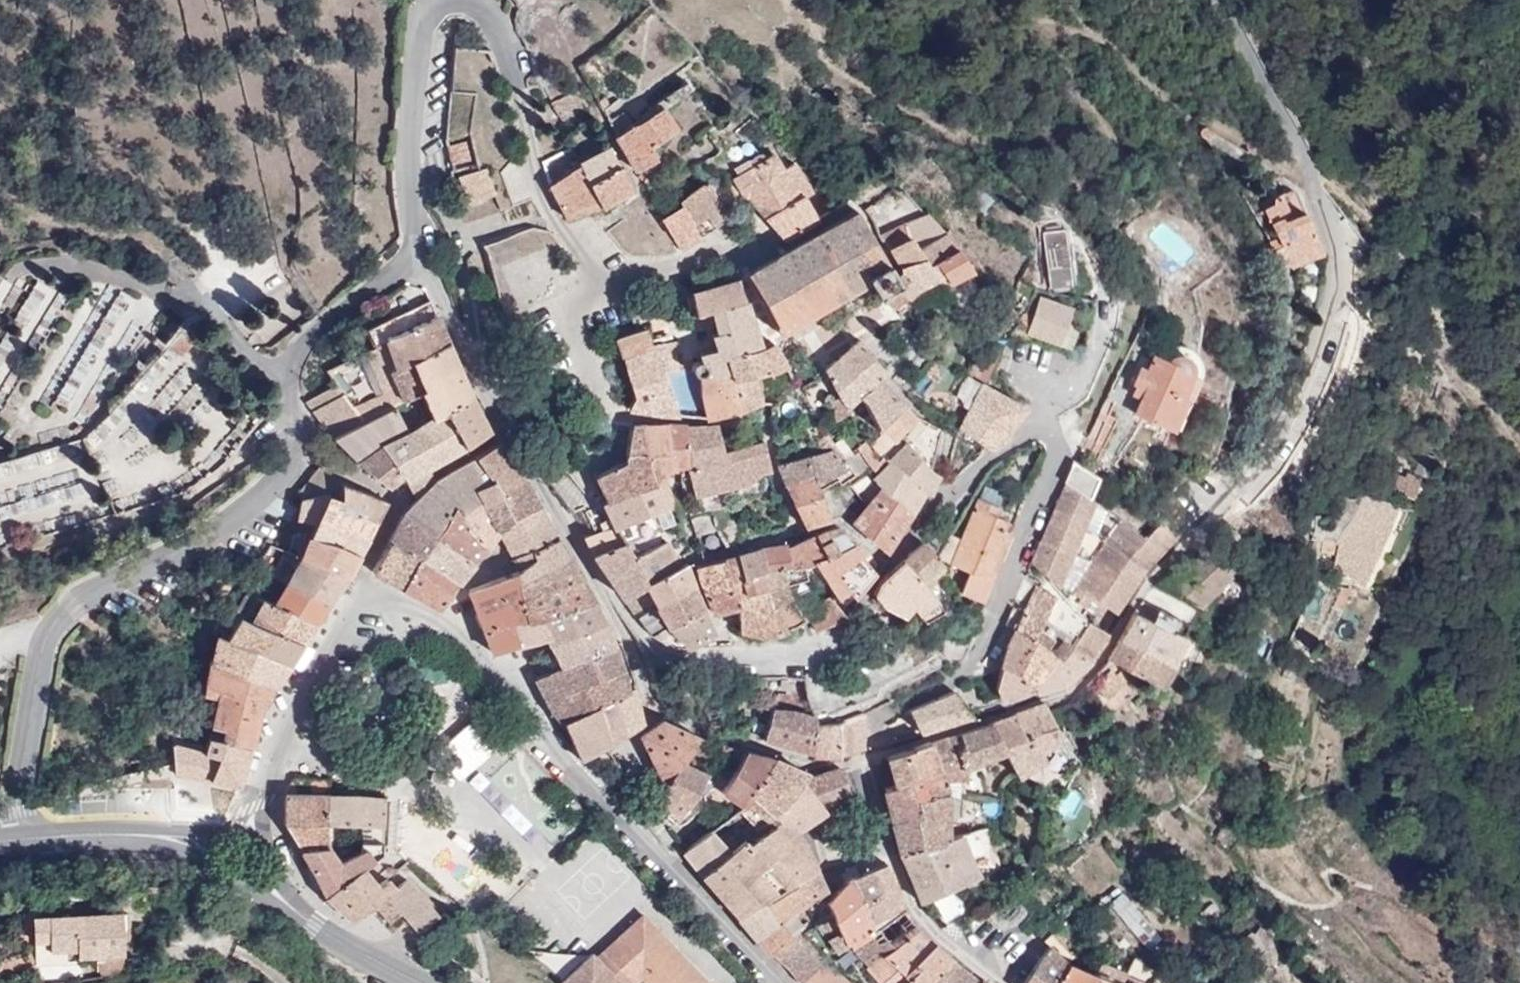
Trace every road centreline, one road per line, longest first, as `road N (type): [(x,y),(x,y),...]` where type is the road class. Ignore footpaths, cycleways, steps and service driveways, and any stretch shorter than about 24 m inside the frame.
road 1 (residential): [(876,751),(1073,686),(1155,571),(1254,483),(1295,423),(1342,310),(1344,267),(1313,180)]
road 2 (residential): [(316,442),(229,531),(76,601),(45,638),(20,792),(26,838)]
road 3 (residential): [(876,751),(876,727),(890,711),(944,685),(978,649),(1060,453),(1037,425)]
road 4 (track): [(1313,180),(1347,187),(1393,232),(1431,278),(1452,370),(1519,436)]
road 5 (residential): [(598,583),(677,660),(794,657),(876,602)]
road 6 (residential): [(467,0),(489,11),(508,44),(532,158),(557,223),(594,277)]
road 7 (residential): [(442,632),(494,669),(644,838)]
road 8 (residential): [(359,591),(291,717),(247,837)]
road 9 (residential): [(417,224),(406,176),(421,15),(429,0)]
road 10 (residential): [(502,433),(430,276),(417,224)]
road 11 (residential): [(272,382),(401,259),(417,224)]
road 12 (residential): [(657,717),(821,762),(858,756)]
road 13 (unclassified): [(1313,180),(1220,0)]
road 14 (residential): [(1037,425),(984,461),(888,560)]
road 15 (residential): [(316,442),(399,500),(359,591)]
road 16 (residential): [(644,838),(780,982)]
road 17 (residential): [(222,850),(167,837),(26,838)]
road 18 (tertiary): [(254,874),(312,928),(413,982)]
road 19 (residential): [(885,839),(910,904),(999,982)]
road 20 (residential): [(502,433),(598,583)]
road 21 (residential): [(162,243),(192,291),(272,382)]
road 22 (residential): [(594,277),(571,311),(580,355),(625,416)]
road 23 (residential): [(594,277),(689,262),(746,236)]
road 24 (residential): [(763,409),(803,375),(803,345),(868,309)]
road 25 (residential): [(1037,425),(1076,391),(1107,338),(1109,298)]
road 26 (residential): [(657,717),(629,743),(662,828),(644,838)]
road 27 (residential): [(598,583),(657,717)]
road 28 (residential): [(625,416),(709,421),(763,409)]
road 29 (residential): [(763,409),(794,536)]

